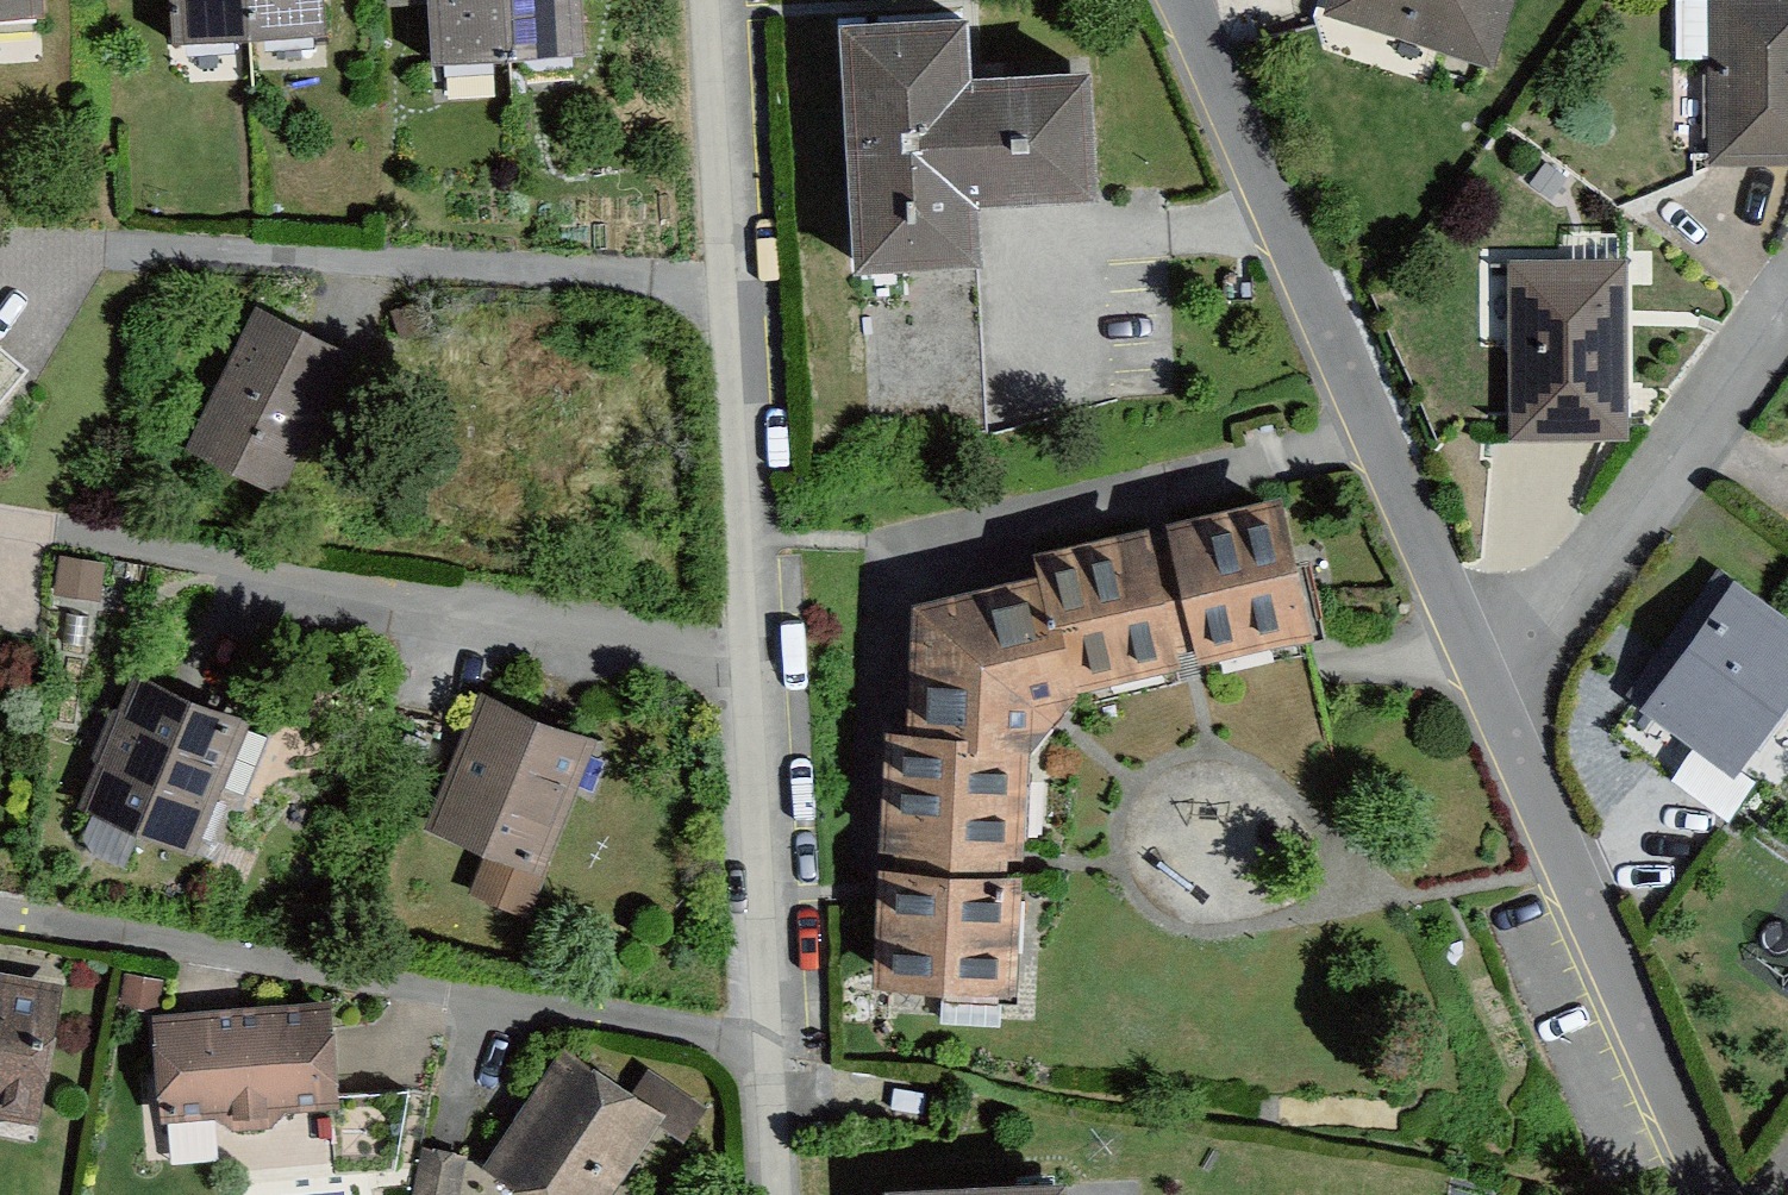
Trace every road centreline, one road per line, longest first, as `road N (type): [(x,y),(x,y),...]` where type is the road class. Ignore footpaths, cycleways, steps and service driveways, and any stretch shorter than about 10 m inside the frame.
road 1 (residential): [(1494,715),(1189,0)]
road 2 (residential): [(0,927),(762,1057)]
road 3 (residential): [(0,524),(739,647)]
road 4 (residential): [(1707,1194),(1494,715)]
road 5 (residential): [(1787,319),(1494,715)]
road 6 (residential): [(762,1057),(739,647)]
road 7 (residential): [(739,647),(718,293)]
road 8 (residential): [(368,262),(650,276),(718,293)]
road 9 (residential): [(368,262),(74,251)]
road 10 (residential): [(718,293),(700,0)]
road 11 (residential): [(771,1194),(762,1057)]

